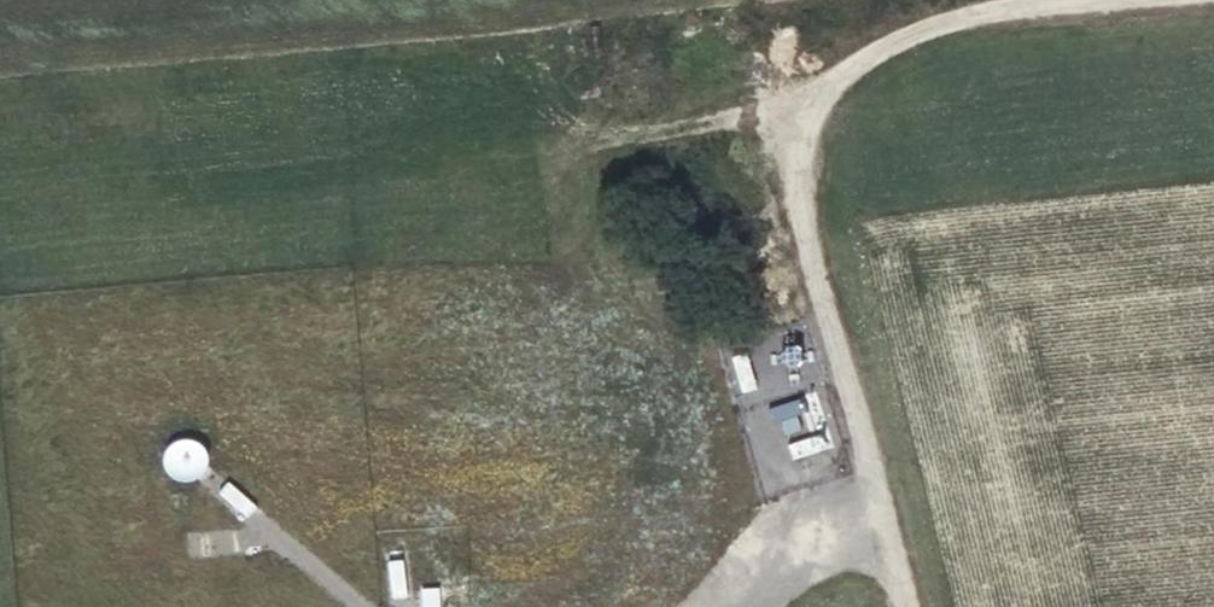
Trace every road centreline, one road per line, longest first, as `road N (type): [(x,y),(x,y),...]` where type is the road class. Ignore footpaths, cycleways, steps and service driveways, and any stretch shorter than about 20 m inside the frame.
road 1 (track): [(1039,0),(964,5),(879,31),(821,114),(806,243),(900,606)]

